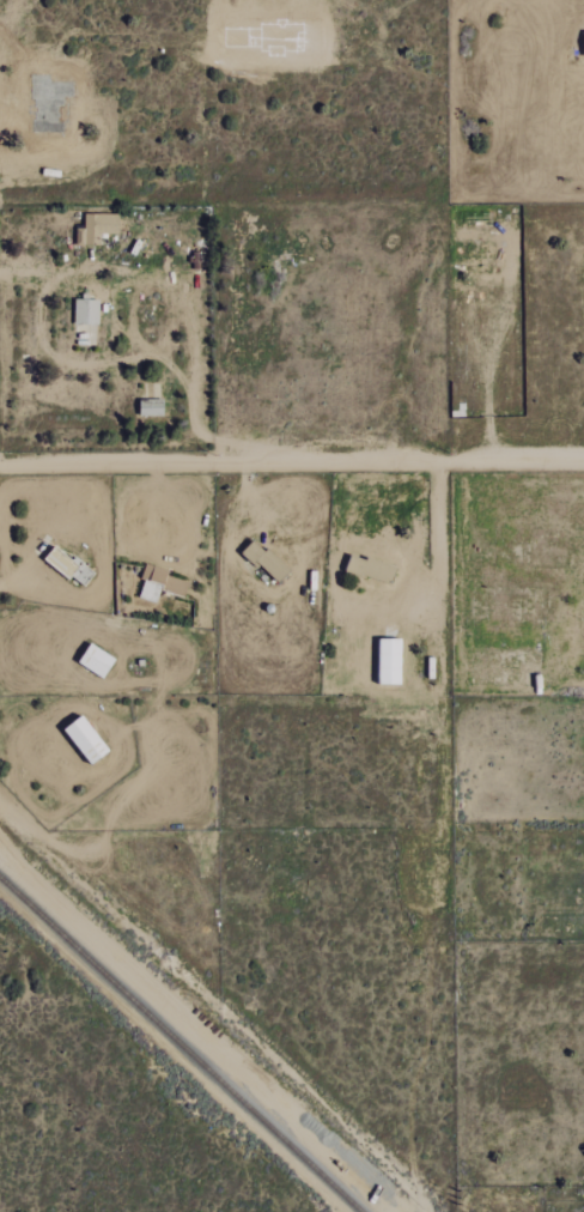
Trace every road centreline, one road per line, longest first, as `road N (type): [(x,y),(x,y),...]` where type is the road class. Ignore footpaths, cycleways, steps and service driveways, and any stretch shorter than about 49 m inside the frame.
road 1 (residential): [(0,463),(583,461)]
road 2 (track): [(442,462),(440,616)]

